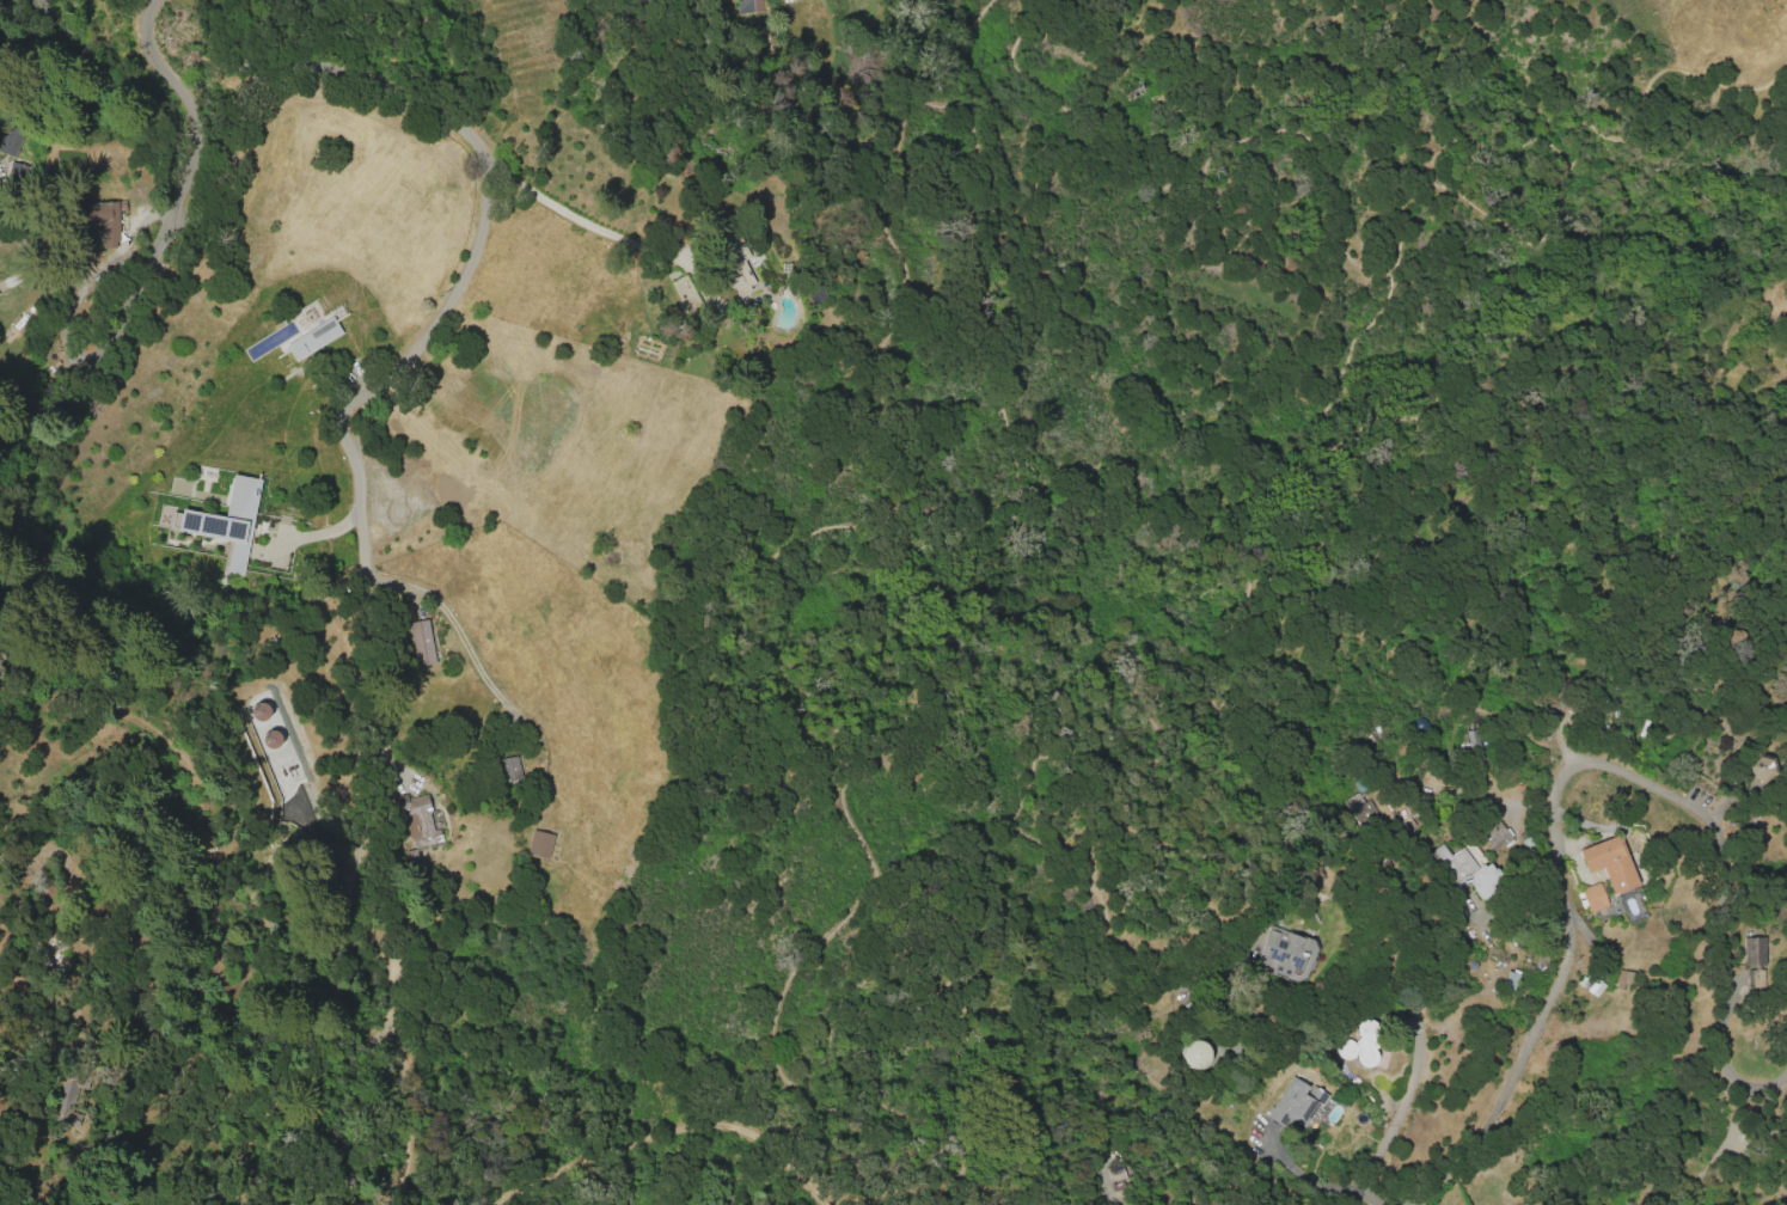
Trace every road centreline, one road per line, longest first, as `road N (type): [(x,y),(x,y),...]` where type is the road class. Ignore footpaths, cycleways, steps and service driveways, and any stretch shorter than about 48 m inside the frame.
road 1 (residential): [(1402,1204),(1482,1145),(1556,978),(1567,913),(1552,795),(1566,770),(1580,763),(1670,785)]
road 2 (tertiary): [(170,0),(161,29),(185,129),(163,213),(118,304),(77,363),(45,393),(0,414)]
road 3 (residential): [(391,753),(363,487),(347,421),(359,396),(440,316)]
road 4 (residential): [(163,213),(189,210),(227,109),(243,88),(308,69),(351,69),(448,112),(489,146)]
road 5 (residential): [(1750,1094),(1724,1059),(1716,967),(1739,831),(1670,785)]
road 6 (residential): [(1415,985),(1422,1016),(1410,1093),(1360,1189),(1383,1204)]
road 7 (residential): [(489,146),(491,198),(482,241),(440,316)]

